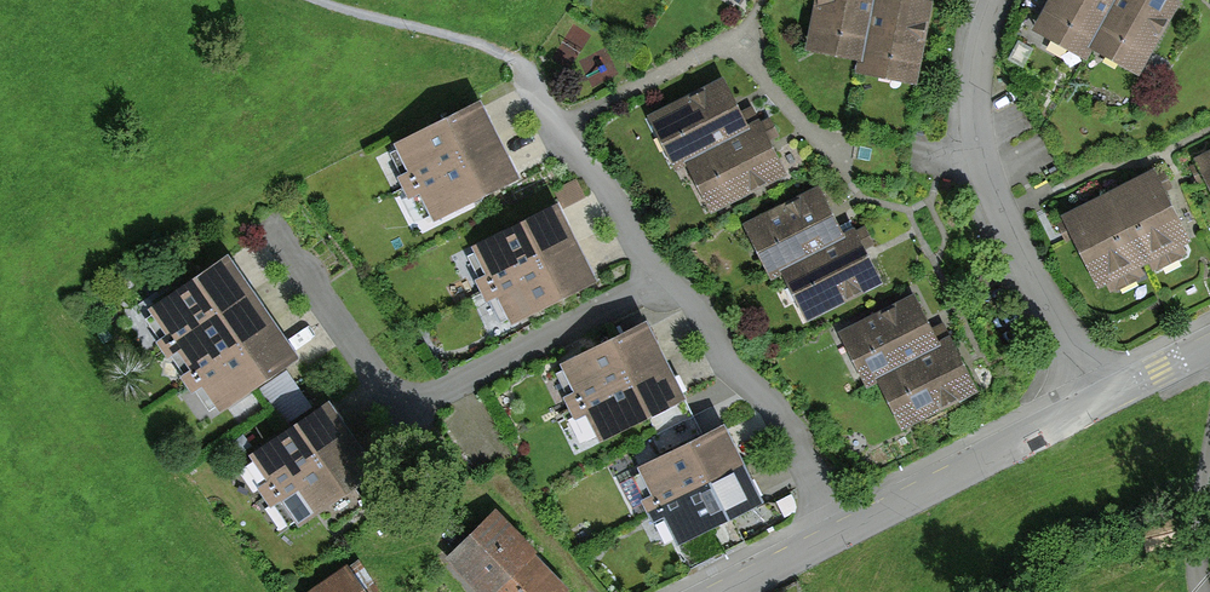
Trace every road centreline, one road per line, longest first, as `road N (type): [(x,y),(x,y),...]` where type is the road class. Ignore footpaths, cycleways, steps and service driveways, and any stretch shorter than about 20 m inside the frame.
road 1 (residential): [(668,272),(426,403),(387,391),(270,223)]
road 2 (residential): [(1102,400),(1005,212),(976,134),(970,82),(990,0)]
road 3 (residential): [(668,272),(698,307),(730,369),(778,413),(832,530)]
road 4 (residential): [(832,530),(1102,400)]
road 5 (residential): [(519,67),(611,190),(644,251),(668,272)]
road 6 (residential): [(711,591),(832,530)]
road 7 (residential): [(1102,400),(1209,344)]

